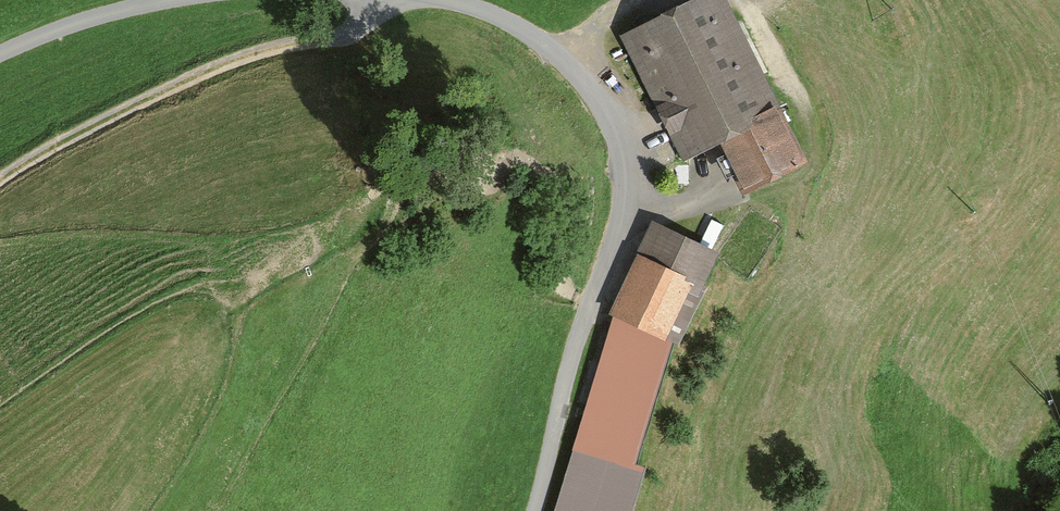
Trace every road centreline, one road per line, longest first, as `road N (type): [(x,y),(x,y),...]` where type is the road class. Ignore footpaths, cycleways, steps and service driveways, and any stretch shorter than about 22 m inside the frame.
road 1 (unclassified): [(534,510),(573,353),(624,208),(626,164),(605,115),(559,60),(510,24),(439,0)]
road 2 (track): [(0,194),(58,151),(271,53),(345,41),(364,27),(371,0)]
road 3 (unclassified): [(174,0),(121,10),(0,55)]

